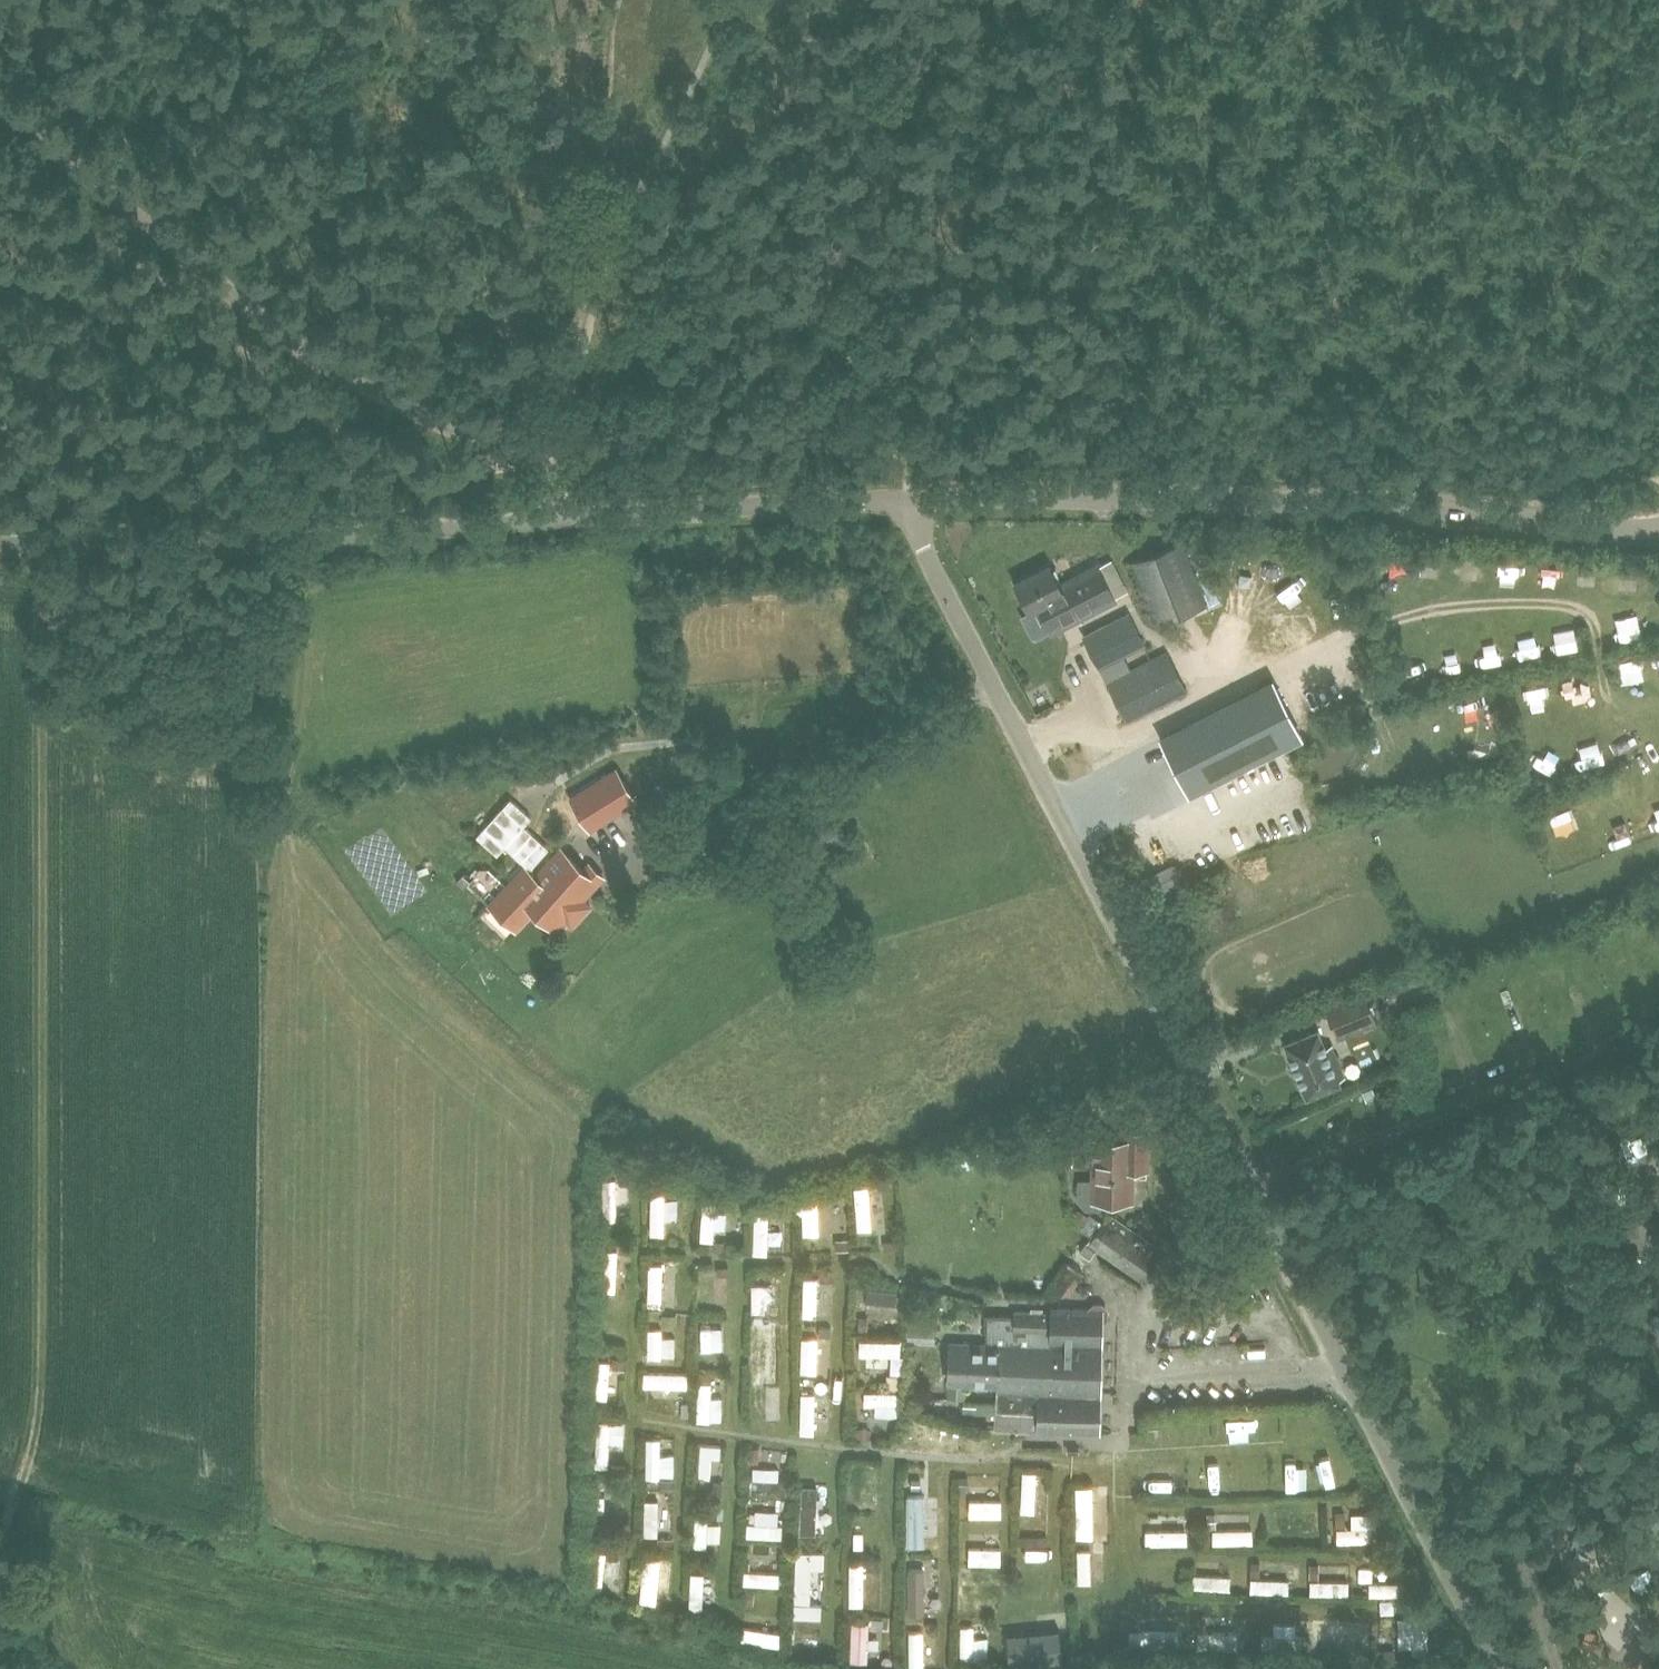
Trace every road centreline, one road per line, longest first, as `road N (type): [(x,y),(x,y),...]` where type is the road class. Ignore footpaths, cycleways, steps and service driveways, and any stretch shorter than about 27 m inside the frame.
road 1 (unclassified): [(1499,1668),(925,550),(907,500)]
road 2 (track): [(0,1521),(16,1465),(45,1435),(41,546)]
road 3 (unclassified): [(907,500),(1378,507),(1658,527)]
road 4 (unclassified): [(554,449),(512,445),(425,418),(284,336),(0,100)]
road 5 (unclassified): [(0,546),(555,520)]
road 6 (track): [(1126,1463),(939,1460),(639,1422)]
road 7 (track): [(1137,1375),(1125,1437),(1131,1605),(1365,1607)]
road 8 (unclassified): [(555,520),(907,500)]
road 9 (track): [(1343,641),(1450,604),(1564,603),(1593,615),(1606,695)]
road 10 (track): [(1127,1511),(1370,1505)]
road 11 (track): [(1129,1561),(1372,1558)]
road 12 (track): [(1126,1463),(1341,1457)]
road 13 (track): [(606,219),(604,269),(567,407)]
road 14 (track): [(1658,1281),(1636,1225),(1648,1156),(1640,1115)]
road 15 (track): [(1151,832),(1199,810),(1221,847),(1265,882)]

